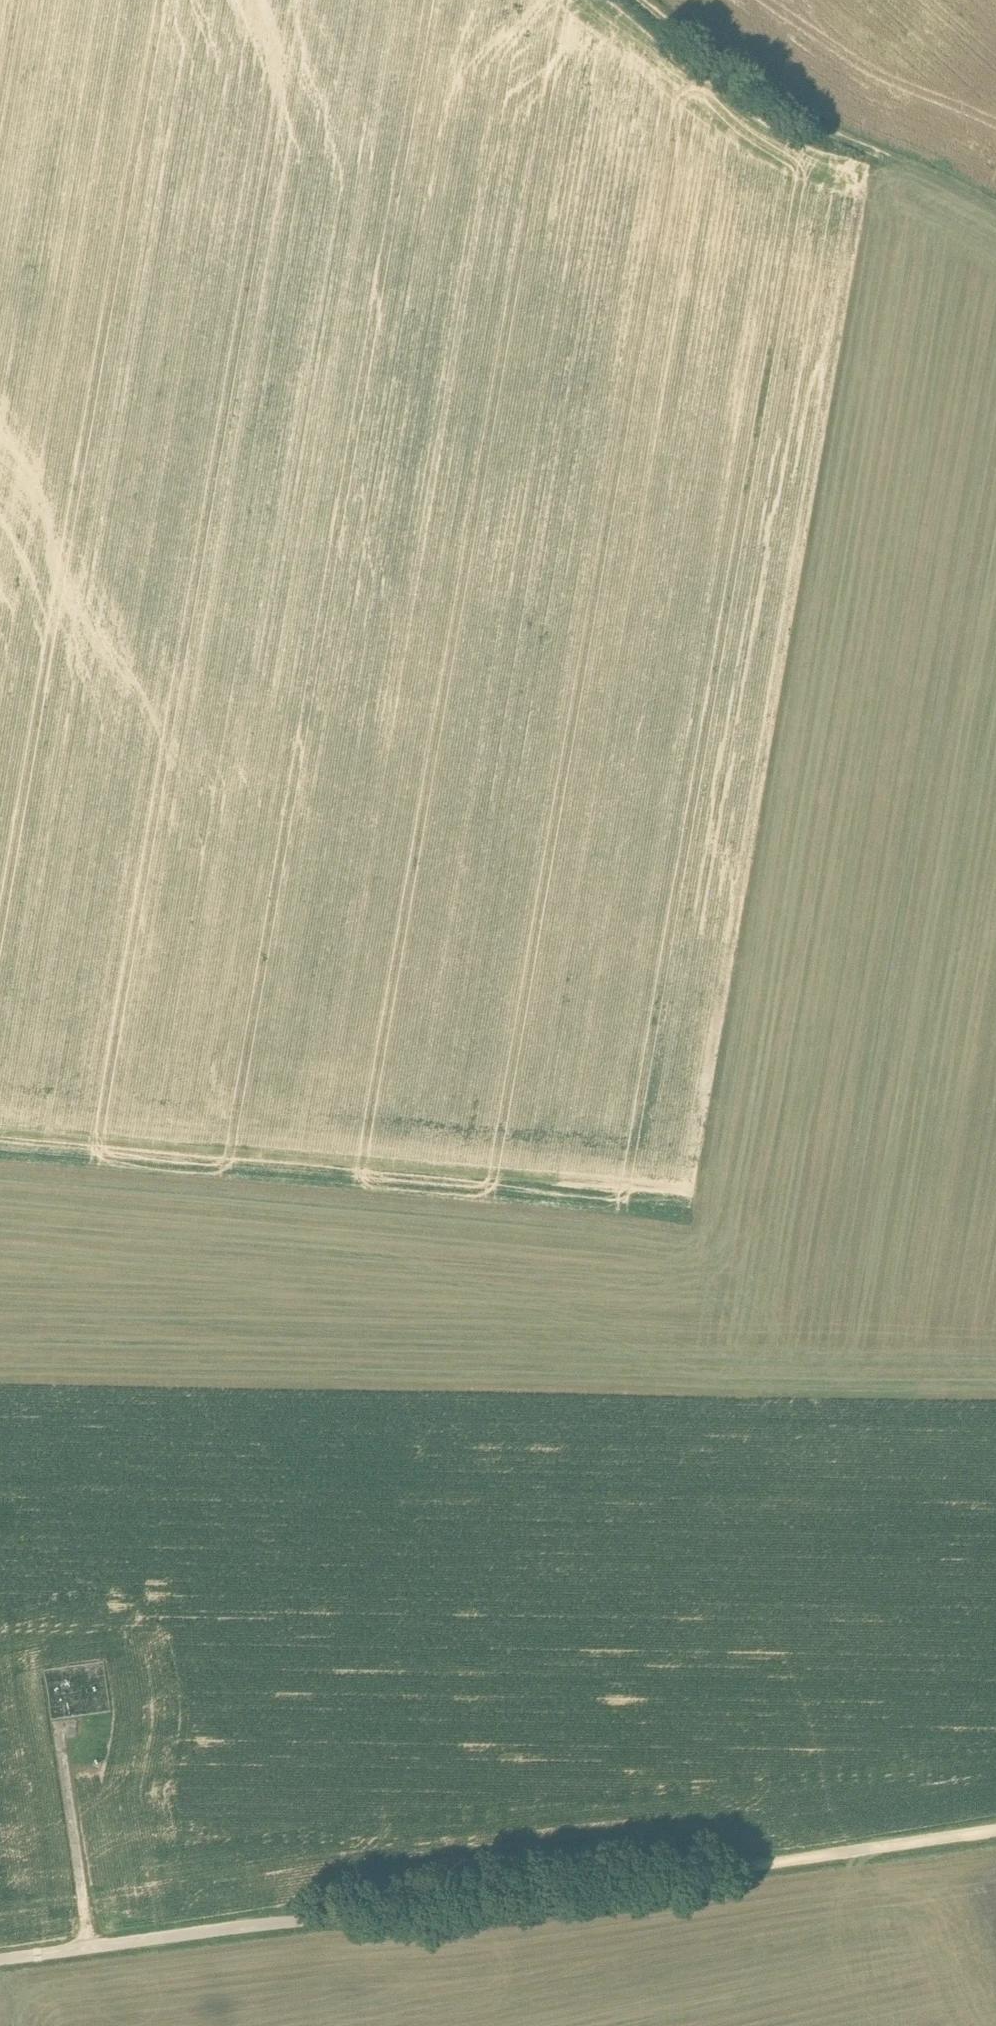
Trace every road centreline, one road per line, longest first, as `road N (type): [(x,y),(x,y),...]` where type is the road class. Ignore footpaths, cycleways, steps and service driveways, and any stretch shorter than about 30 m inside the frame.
road 1 (unclassified): [(0,1959),(995,1830)]
road 2 (track): [(842,139),(641,0)]

